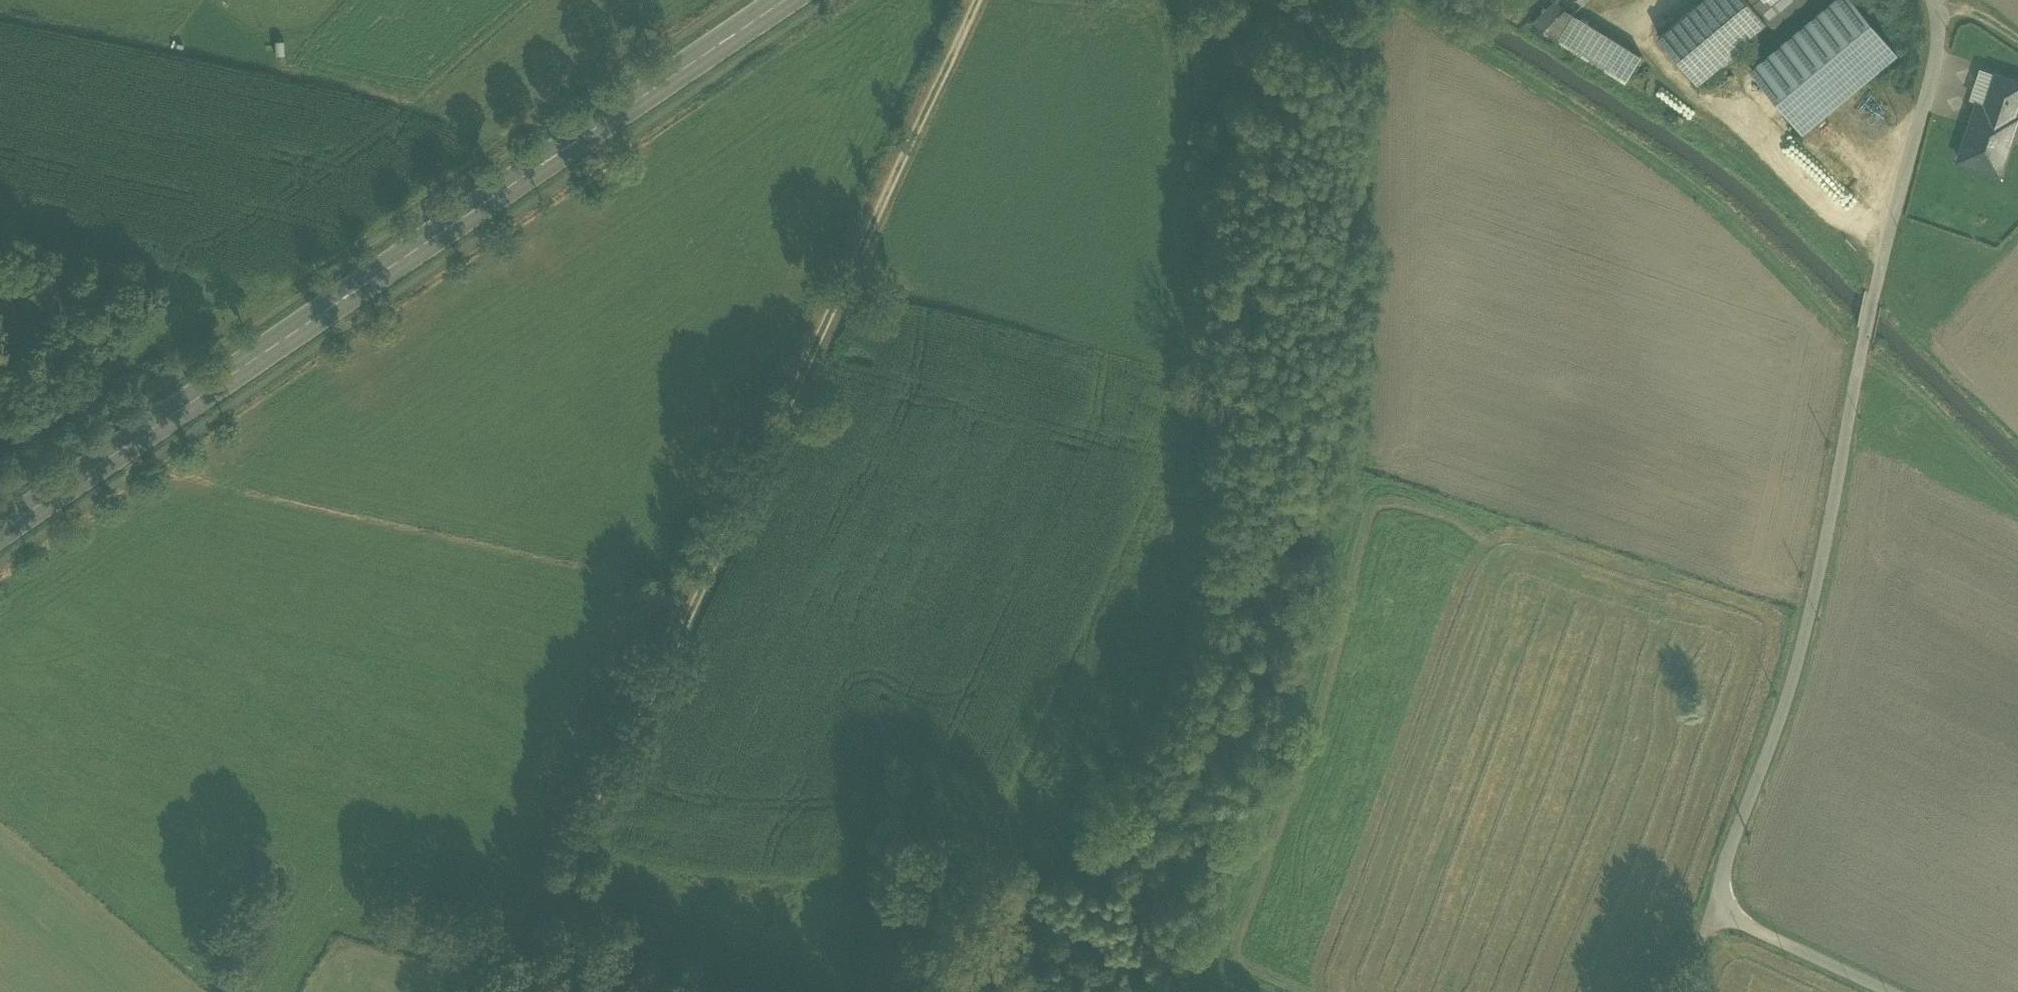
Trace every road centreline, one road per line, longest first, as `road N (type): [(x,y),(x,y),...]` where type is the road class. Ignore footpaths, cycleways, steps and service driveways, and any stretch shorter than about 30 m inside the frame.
road 1 (track): [(1876,991),(1741,930),(1715,899),(1800,655),(1864,333),(1940,28),(1936,0)]
road 2 (track): [(511,991),(976,0)]
road 3 (secondary): [(783,0),(0,531)]
road 4 (track): [(1226,991),(1022,900)]

